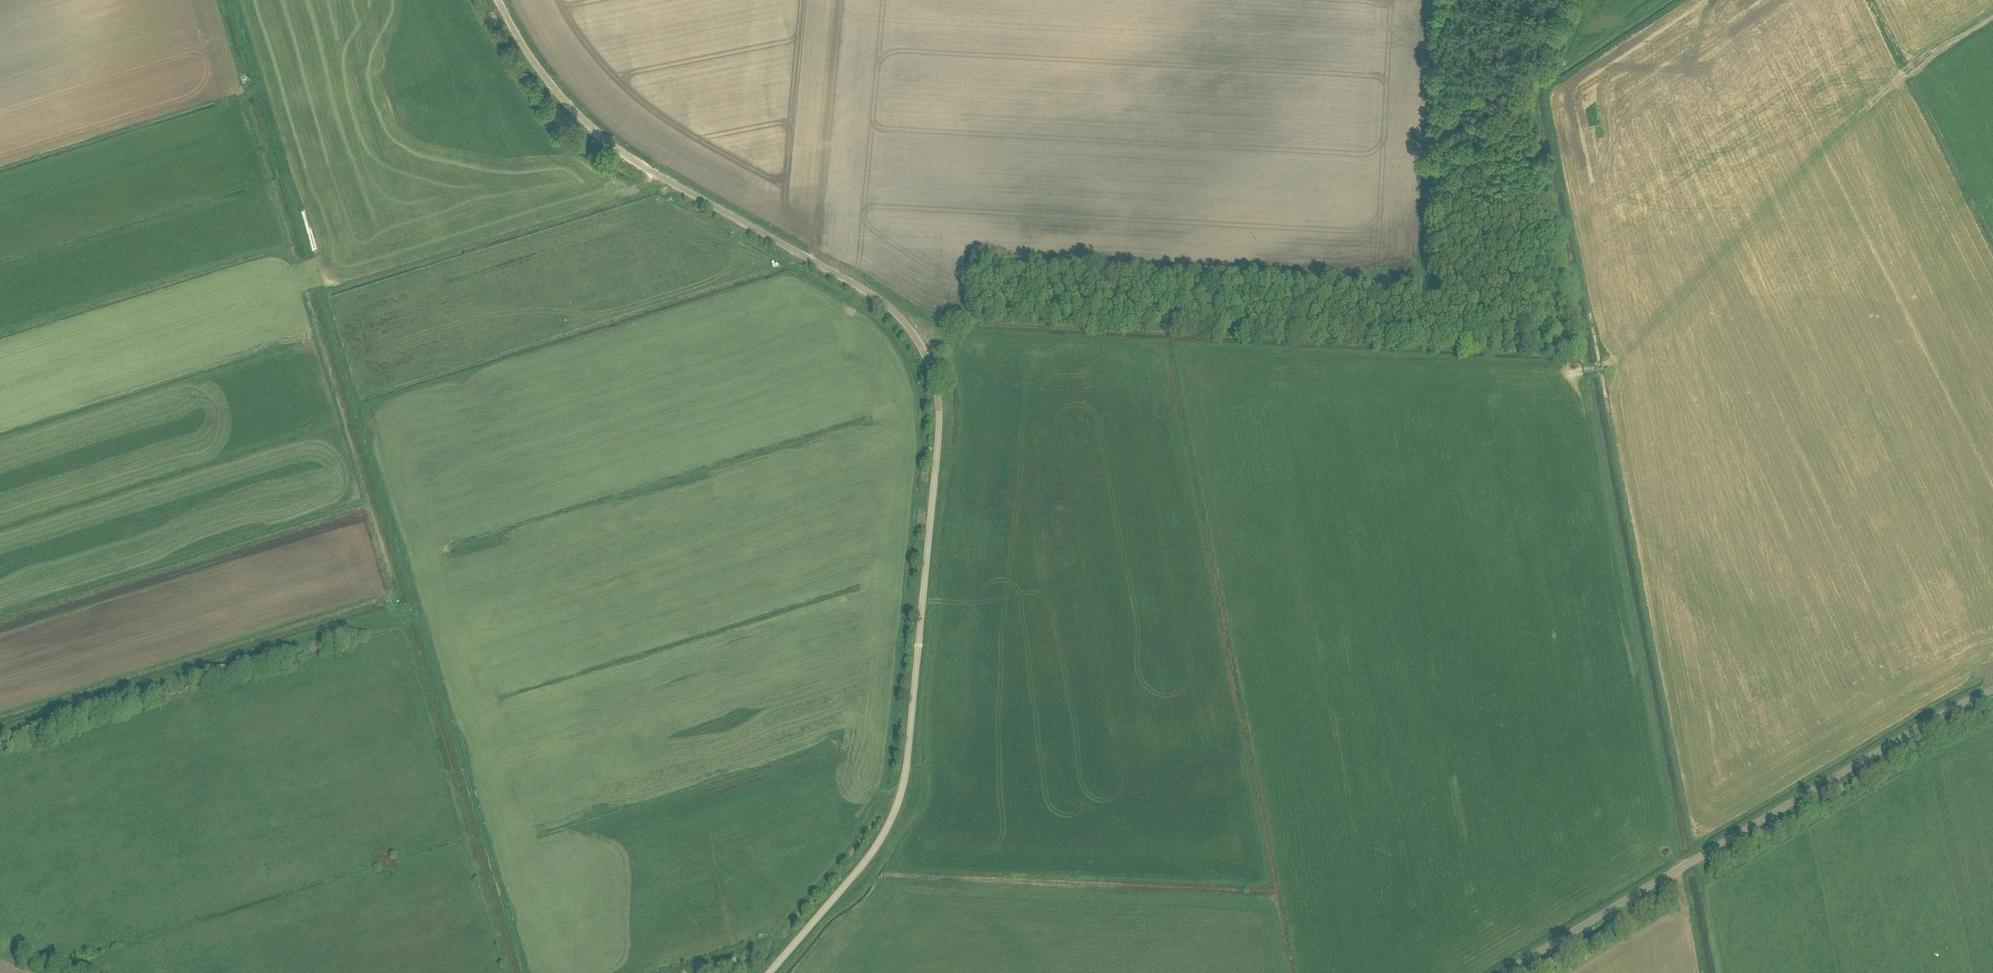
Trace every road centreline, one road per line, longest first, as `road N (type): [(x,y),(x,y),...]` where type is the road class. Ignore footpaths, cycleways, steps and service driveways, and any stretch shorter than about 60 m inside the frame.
road 1 (unclassified): [(769,972),(860,868),(897,805),(938,448),(928,362),(872,294),(606,139),(555,90),(498,0)]
road 2 (unclassified): [(1503,972),(1992,690)]

